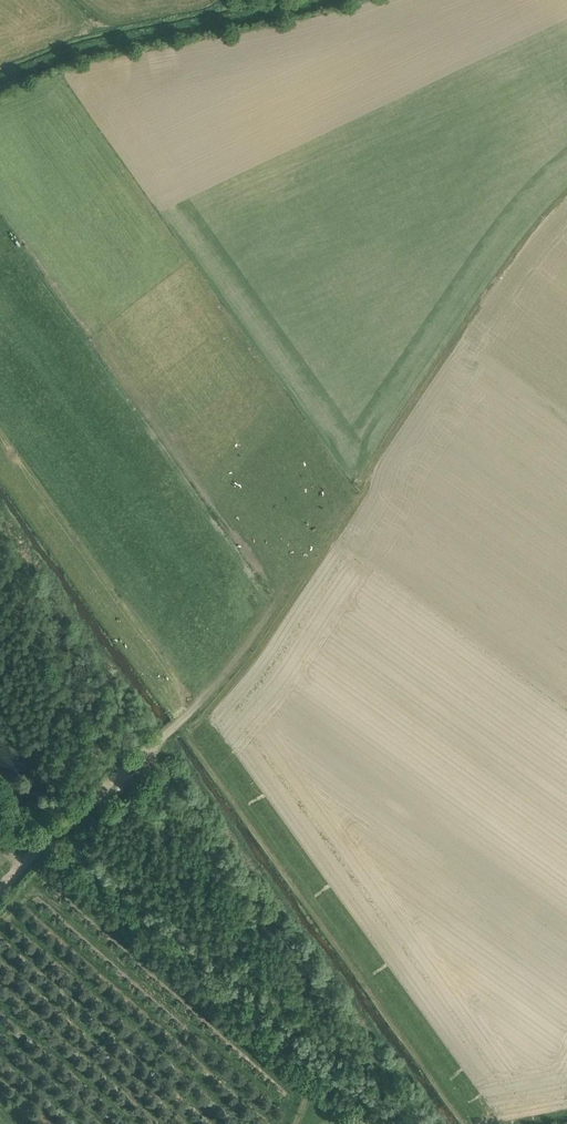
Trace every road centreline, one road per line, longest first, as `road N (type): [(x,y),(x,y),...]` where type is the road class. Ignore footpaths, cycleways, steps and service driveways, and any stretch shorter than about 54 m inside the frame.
road 1 (track): [(361,478),(540,221),(566,195)]
road 2 (track): [(0,889),(202,696)]

